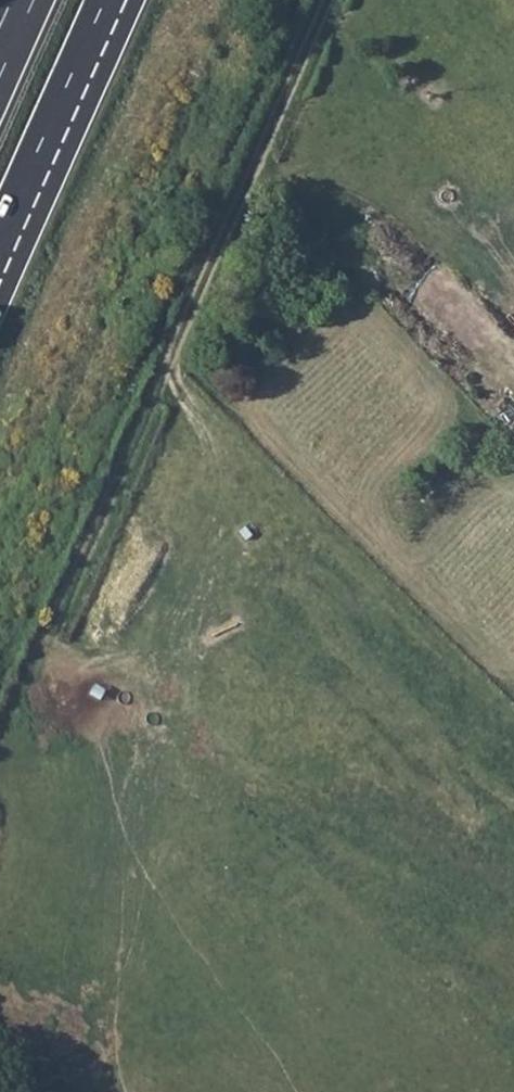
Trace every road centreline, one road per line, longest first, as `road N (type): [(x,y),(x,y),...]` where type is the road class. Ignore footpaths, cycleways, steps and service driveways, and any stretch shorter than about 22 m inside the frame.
road 1 (track): [(48,643),(328,0)]
road 2 (motorway): [(0,237),(106,0)]

